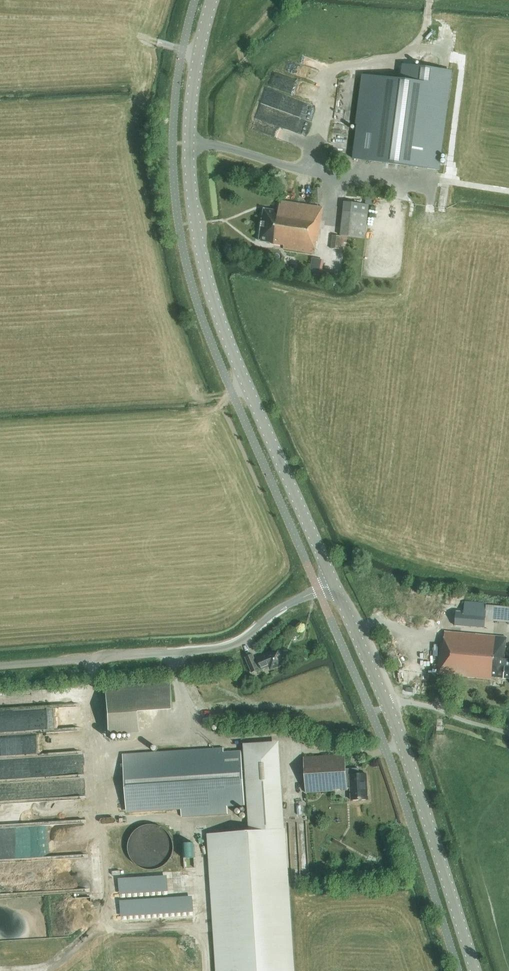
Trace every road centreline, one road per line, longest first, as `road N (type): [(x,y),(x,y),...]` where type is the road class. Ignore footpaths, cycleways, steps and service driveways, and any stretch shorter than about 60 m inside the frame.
road 1 (secondary): [(333,584),(231,349),(202,259),(189,134),(212,0)]
road 2 (secondary): [(475,970),(399,735),(333,584)]
road 3 (track): [(209,970),(200,821),(94,822),(101,928)]
road 4 (unclassified): [(0,665),(224,648),(333,584)]
road 5 (track): [(11,970),(45,968),(101,928),(207,926)]
road 6 (track): [(442,211),(463,59),(413,45)]
road 7 (track): [(335,177),(404,175),(508,191)]
road 8 (track): [(429,0),(425,28),(400,56),(341,68),(330,79)]

